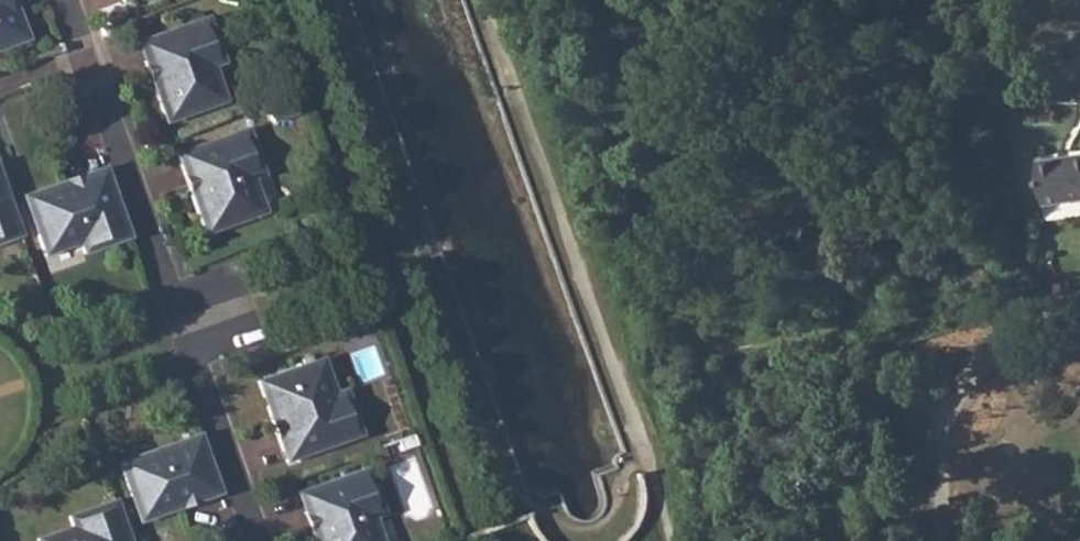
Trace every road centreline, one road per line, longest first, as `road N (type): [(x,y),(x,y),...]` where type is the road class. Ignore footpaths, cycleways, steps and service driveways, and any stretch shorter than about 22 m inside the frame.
road 1 (residential): [(70,0),(257,540)]

